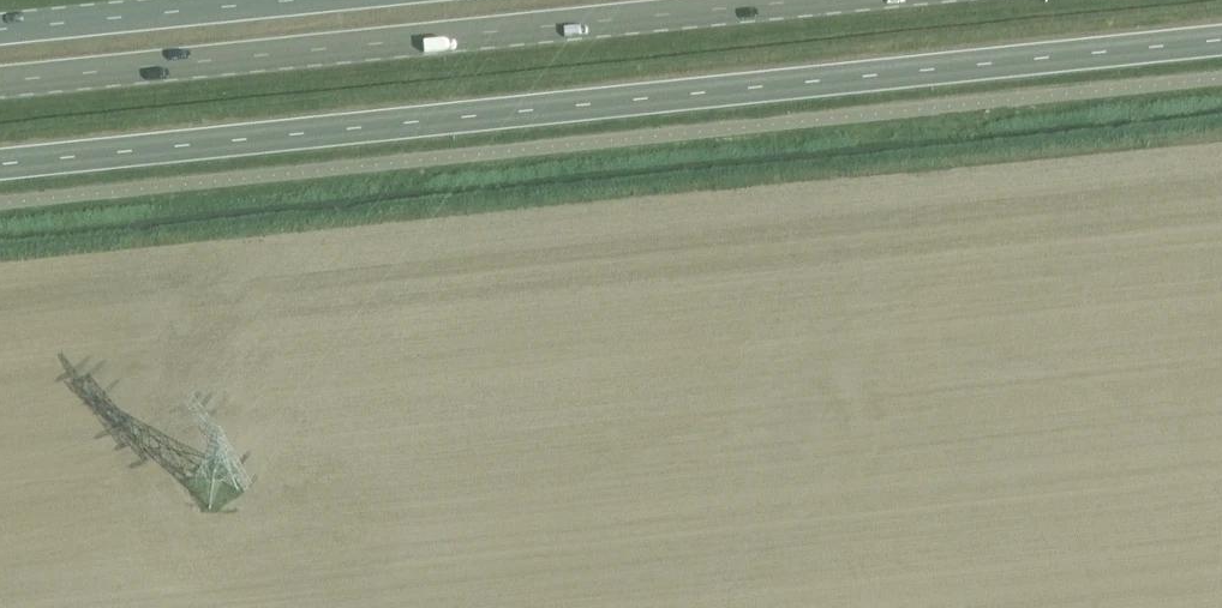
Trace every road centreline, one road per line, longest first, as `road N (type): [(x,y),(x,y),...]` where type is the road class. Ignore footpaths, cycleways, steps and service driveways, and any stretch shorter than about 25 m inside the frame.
road 1 (primary): [(0,83),(813,0)]
road 2 (primary): [(298,0),(0,30)]

